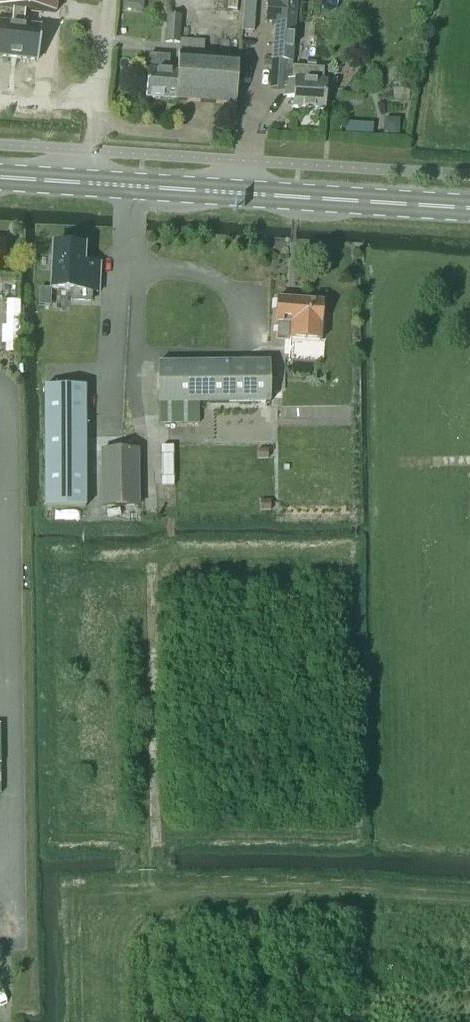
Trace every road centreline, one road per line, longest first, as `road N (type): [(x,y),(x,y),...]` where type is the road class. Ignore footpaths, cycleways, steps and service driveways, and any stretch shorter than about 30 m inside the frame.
road 1 (primary): [(0,176),(469,207)]
road 2 (track): [(96,182),(108,0)]

